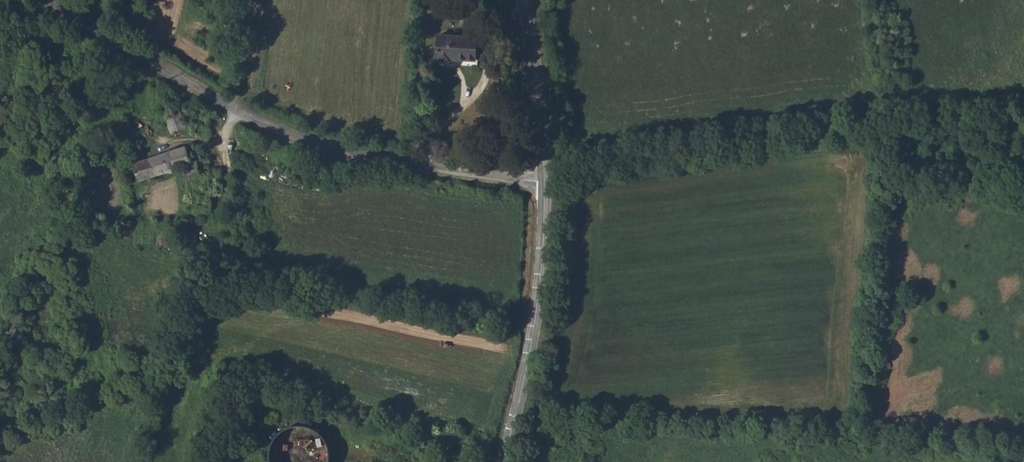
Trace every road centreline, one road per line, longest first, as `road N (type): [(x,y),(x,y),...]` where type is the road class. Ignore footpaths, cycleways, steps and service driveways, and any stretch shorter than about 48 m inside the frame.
road 1 (unclassified): [(544,180),(332,149),(249,119),(47,0)]
road 2 (tertiary): [(506,461),(532,352),(544,180)]
road 3 (tertiary): [(544,180),(524,0)]

